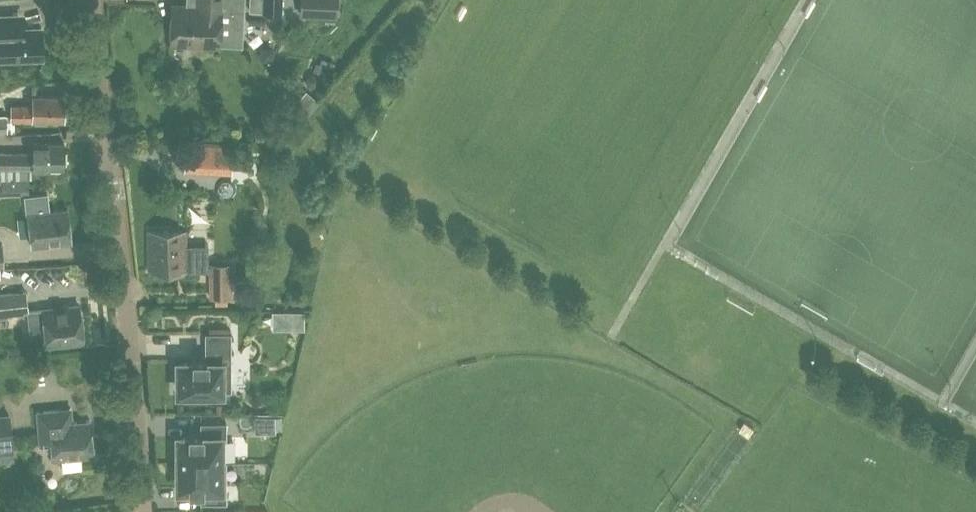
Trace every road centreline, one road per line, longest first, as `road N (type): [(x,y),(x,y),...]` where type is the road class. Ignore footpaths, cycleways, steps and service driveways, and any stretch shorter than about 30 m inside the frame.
road 1 (residential): [(145,511),(91,0)]

